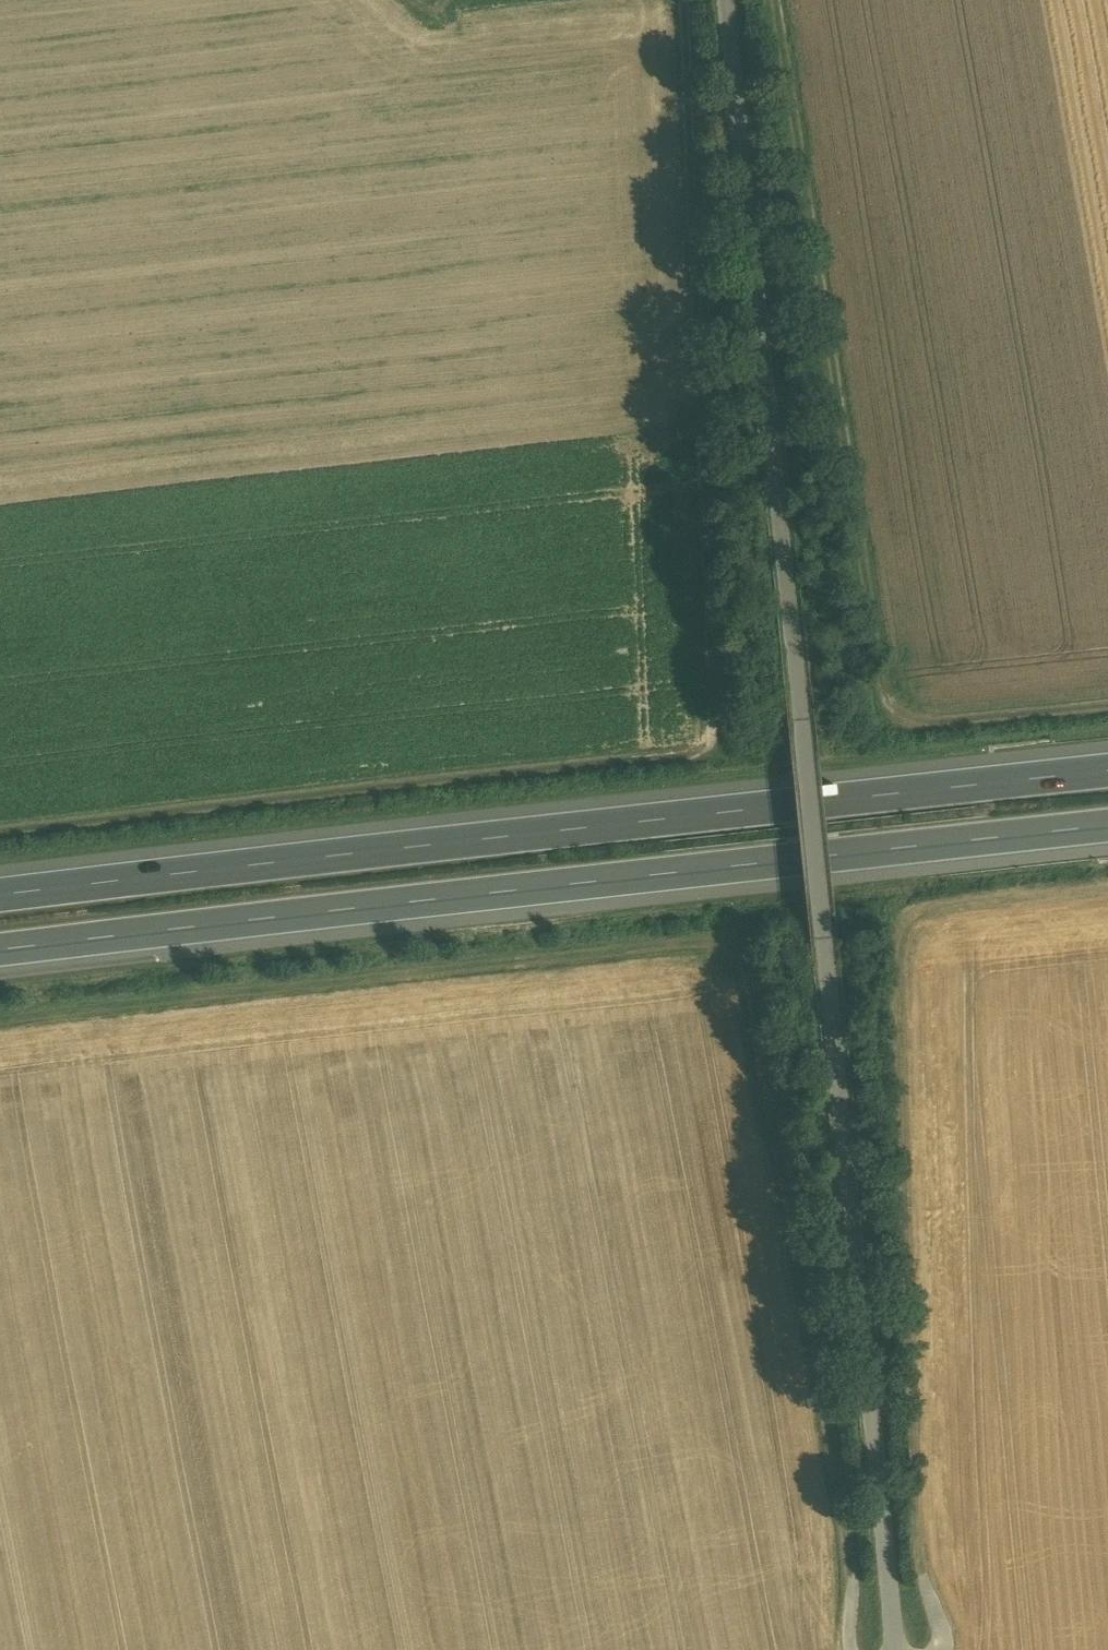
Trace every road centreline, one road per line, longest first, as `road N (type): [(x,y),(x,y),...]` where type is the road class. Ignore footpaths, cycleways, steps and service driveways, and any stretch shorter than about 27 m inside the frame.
road 1 (track): [(724,0),(895,1649)]
road 2 (track): [(0,842),(712,751),(683,0)]
road 3 (track): [(0,1024),(704,941),(734,946),(751,990),(854,1579),(852,1649)]
road 4 (motorway): [(1107,768),(0,893)]
road 5 (motorway): [(0,950),(1107,829)]
road 6 (track): [(771,0),(879,705),(928,726),(1107,709)]
road 7 (track): [(941,1649),(919,1570),(900,942),(920,913),(939,903),(1107,886)]

